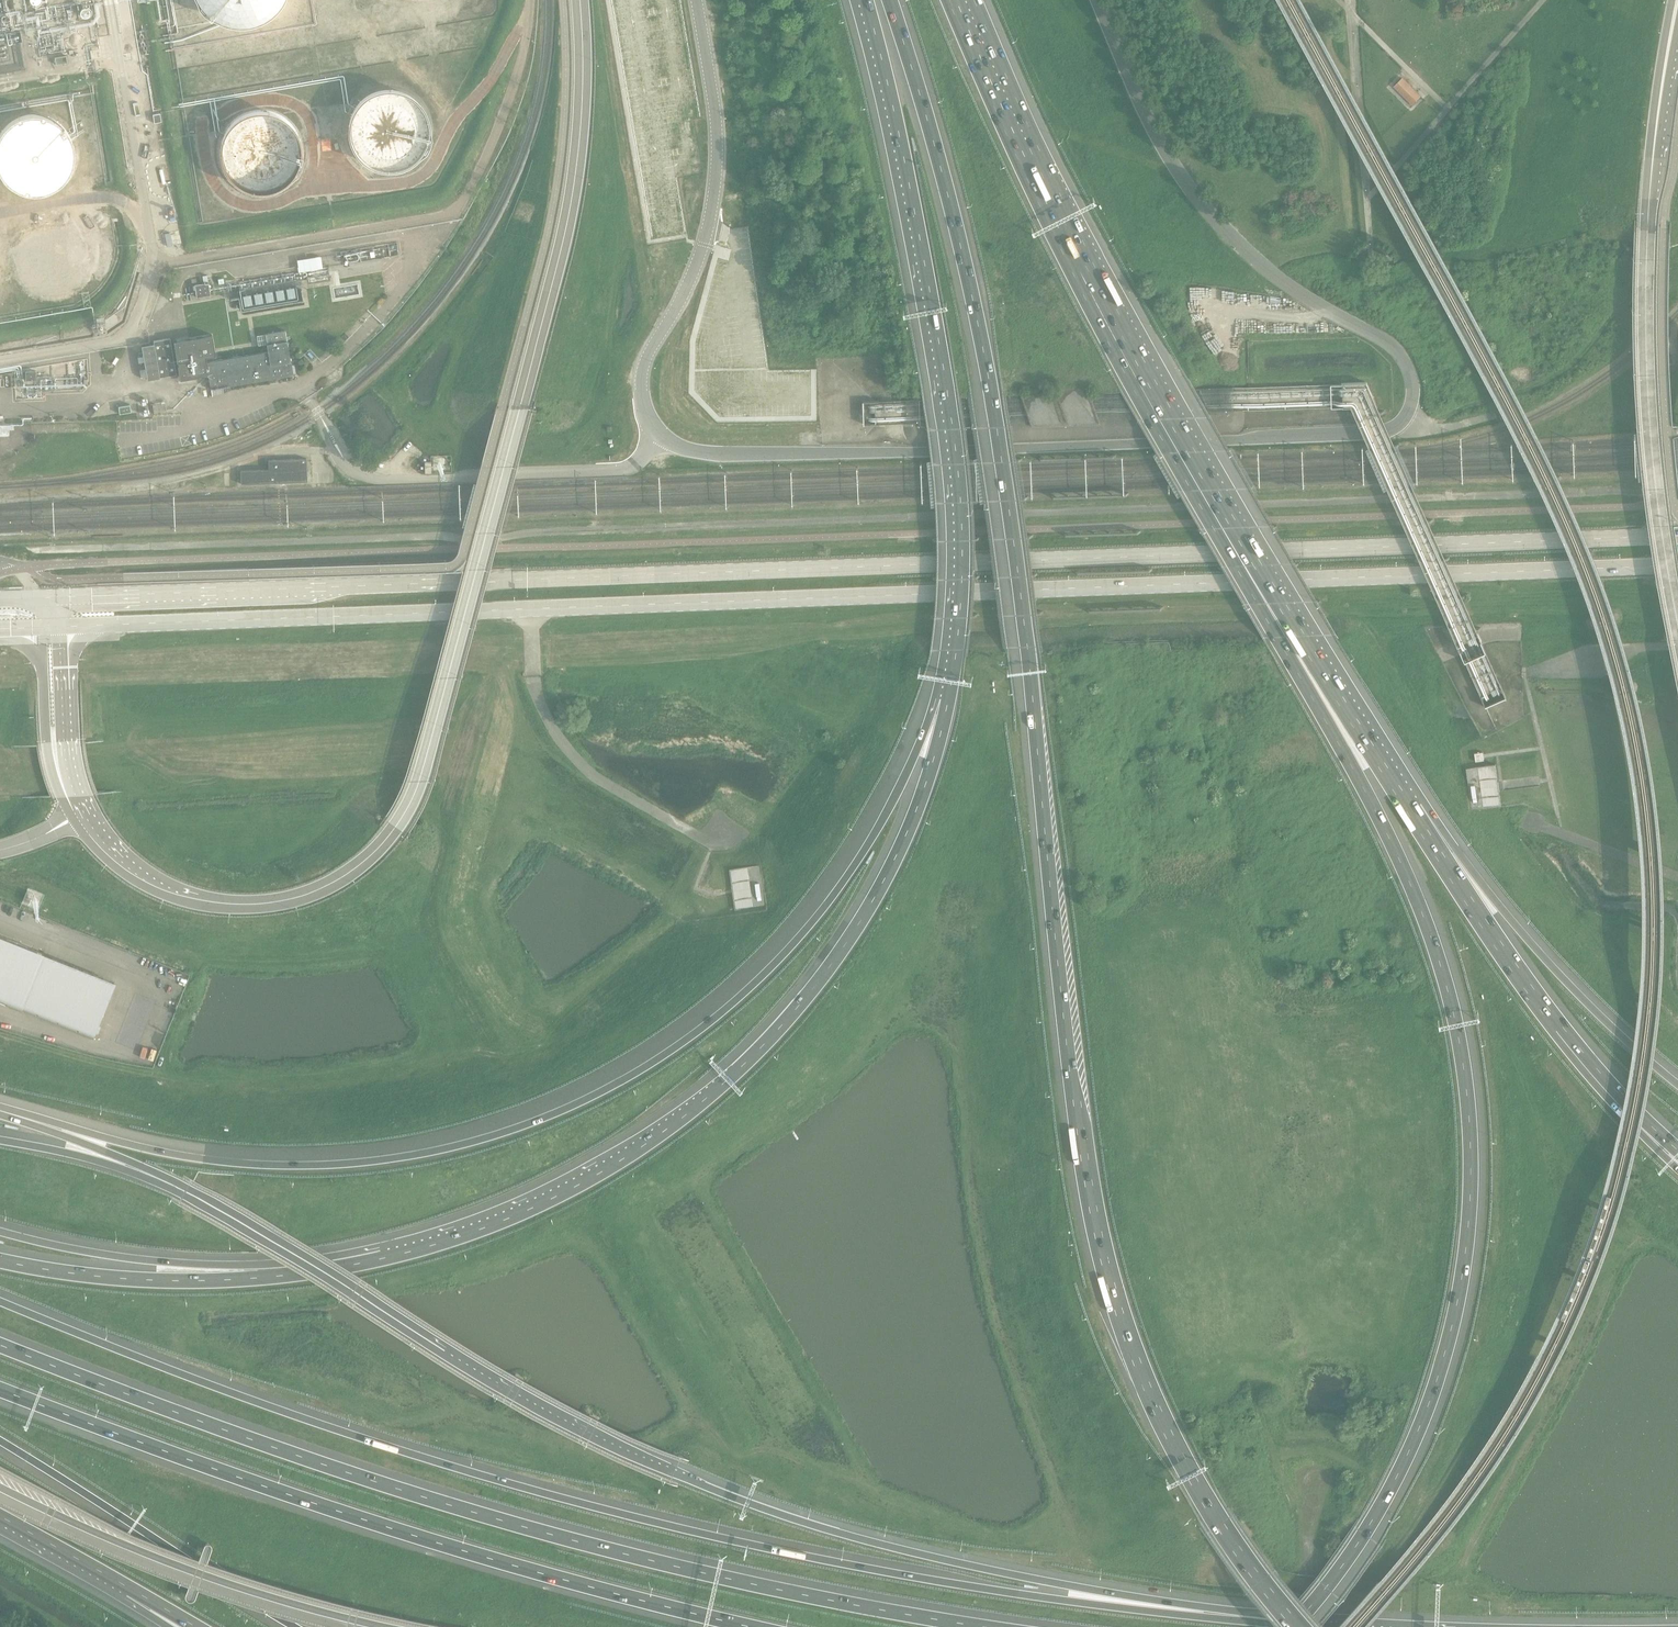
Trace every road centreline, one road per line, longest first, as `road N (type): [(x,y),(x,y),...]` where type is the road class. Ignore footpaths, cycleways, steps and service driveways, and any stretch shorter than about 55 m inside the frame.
road 1 (unclassified): [(697,0),(717,174),(694,272),(643,372),(647,414),(667,440),(710,453),(918,452),(1390,431),(1413,404),(1413,375),(1396,349),(1261,266),(1197,197),(1141,109),(1097,0)]
road 2 (motorway): [(887,0),(929,123),(1005,474),(1070,1067),(1098,1234),(1166,1442),(1204,1510),(1299,1626)]
road 3 (secondary): [(1677,536),(55,598)]
road 4 (secondary): [(63,628),(1677,567)]
road 5 (motorway): [(1263,1621),(910,1576),(673,1527),(410,1455),(0,1300)]
road 6 (motorway): [(1263,1621),(826,1526),(674,1474),(515,1392),(295,1255),(162,1185)]
road 7 (motorway): [(941,699),(861,857),(796,943),(706,1027),(569,1108),(425,1157),(349,1167),(202,1159),(0,1107)]
road 8 (motorway): [(1292,1626),(1363,1536),(1410,1450),(1439,1372),(1467,1255),(1472,1108),(1423,915),(1293,625)]
road 9 (motorway): [(1007,1626),(848,1600),(489,1512),(286,1450),(0,1341)]
road 10 (unclassified): [(396,827),(426,759),(572,199),(581,0)]
road 11 (motorway): [(0,1390),(474,1554),(752,1626)]
road 12 (motorway): [(941,699),(926,785),(901,847),(830,966),(777,1030),(713,1093),(599,1173),(430,1244)]
road 13 (motorway): [(864,0),(958,460),(960,556),(941,699)]
road 14 (motorway): [(1293,625),(1153,391),(959,0)]
road 15 (motorway): [(430,1244),(355,1264),(230,1279),(94,1273),(0,1258)]
road 16 (motorway): [(430,1244),(272,1262),(178,1262),(87,1250),(0,1227)]
road 17 (motorway): [(0,1484),(183,1565),(396,1626)]
road 18 (tertiary): [(1677,624),(1649,432),(1647,228)]
road 19 (motorway): [(1677,1083),(1568,985),(1410,809)]
road 20 (unclassified): [(396,827),(329,883),(250,904),(200,900),(160,885),(119,856),(81,813)]
road 21 (motorway): [(0,1440),(293,1626)]
road 22 (track): [(1427,428),(1551,378),(1628,301),(1677,279)]
road 23 (motorway): [(1558,1027),(1410,809)]
road 24 (tertiary): [(1673,0),(1655,100),(1647,228)]
road 25 (motorway): [(1410,809),(1293,625)]
road 26 (tertiary): [(1647,228),(1677,31)]
road 27 (unclassified): [(44,628),(47,745),(62,796),(81,813)]
road 28 (motorway): [(1677,1170),(1596,1085),(1558,1027)]
road 29 (unclassified): [(81,813),(63,628)]
road 30 (motorway): [(162,1185),(103,1151),(0,1112)]
road 31 (motorway): [(1677,1149),(1558,1027)]
road 32 (motorway): [(162,1185),(90,1159),(0,1141)]
road 33 (motorway): [(0,1519),(126,1593)]
road 34 (motorway): [(1383,1626),(1263,1621)]

